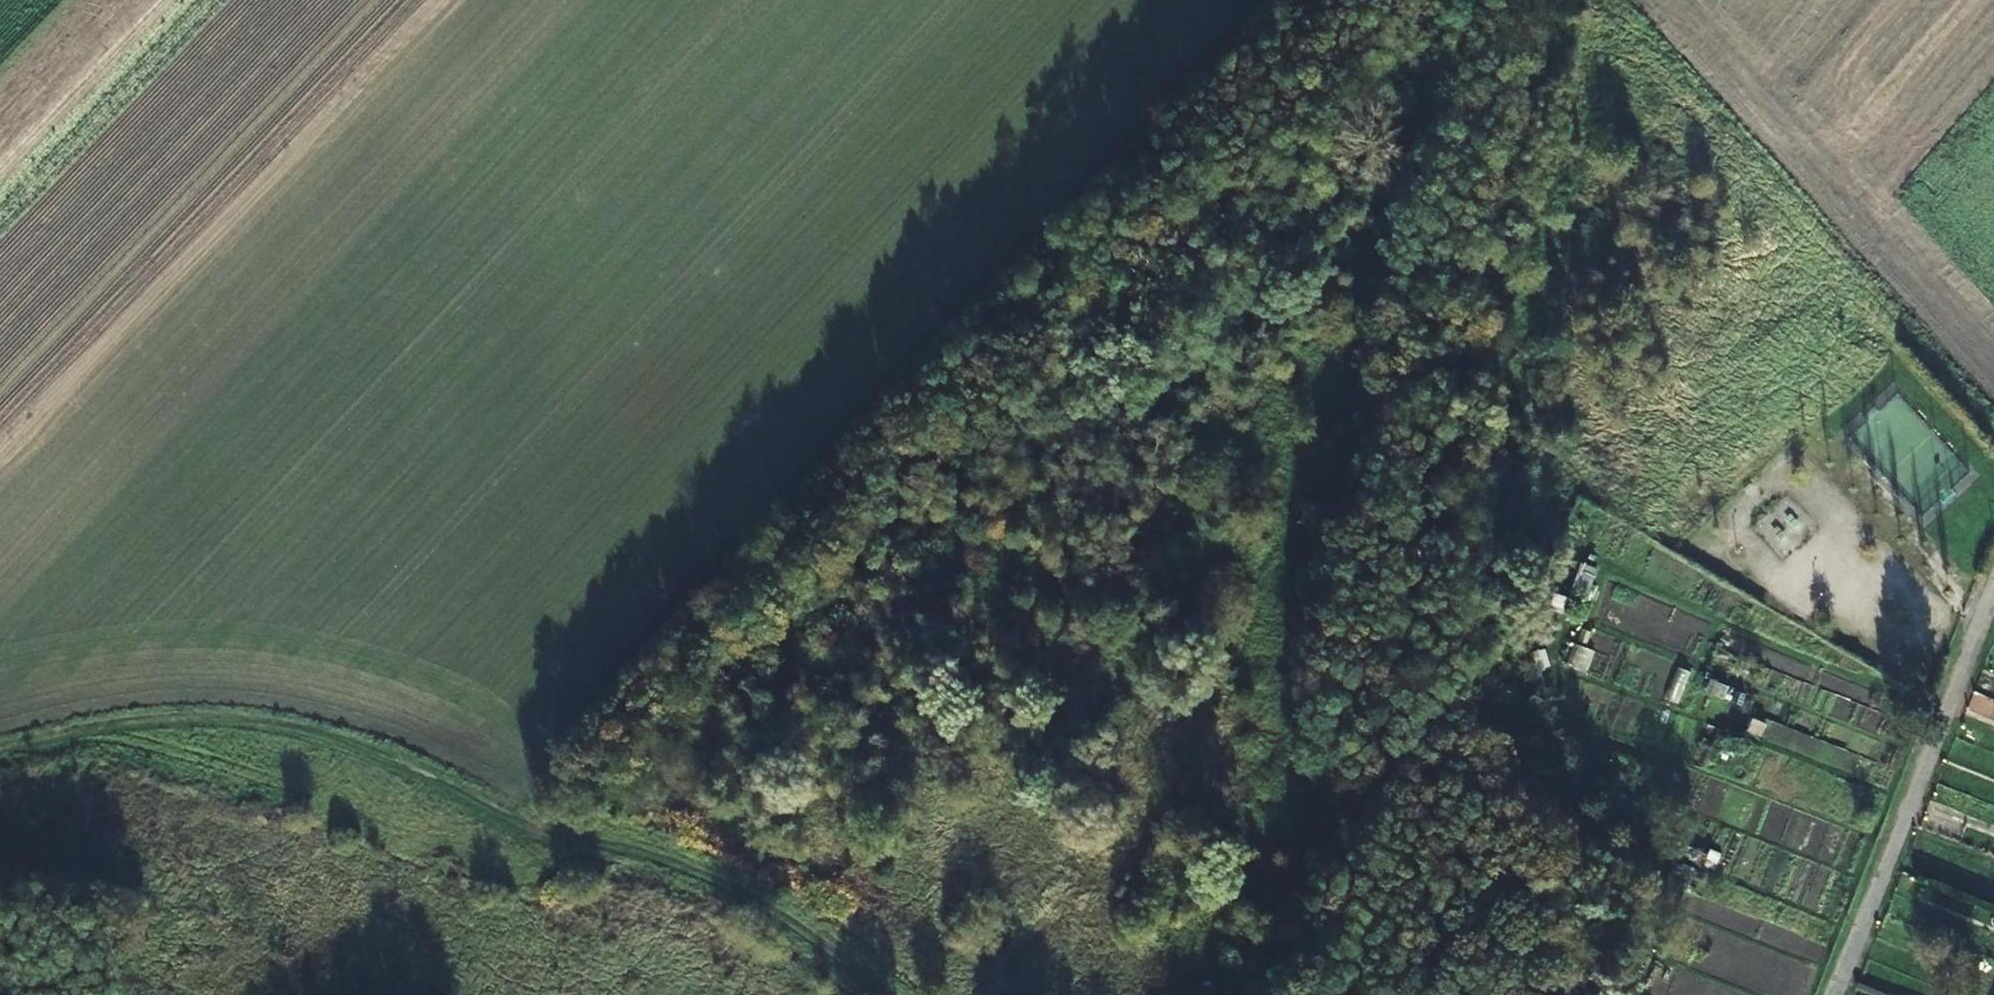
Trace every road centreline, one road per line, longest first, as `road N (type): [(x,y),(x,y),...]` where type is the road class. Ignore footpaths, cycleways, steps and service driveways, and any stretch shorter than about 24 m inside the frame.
road 1 (track): [(0,746),(158,716),(310,726),(546,831),(673,861),(758,903),(890,994)]
road 2 (track): [(1993,424),(1622,0)]
road 3 (unclassified): [(1835,994),(1993,595)]

